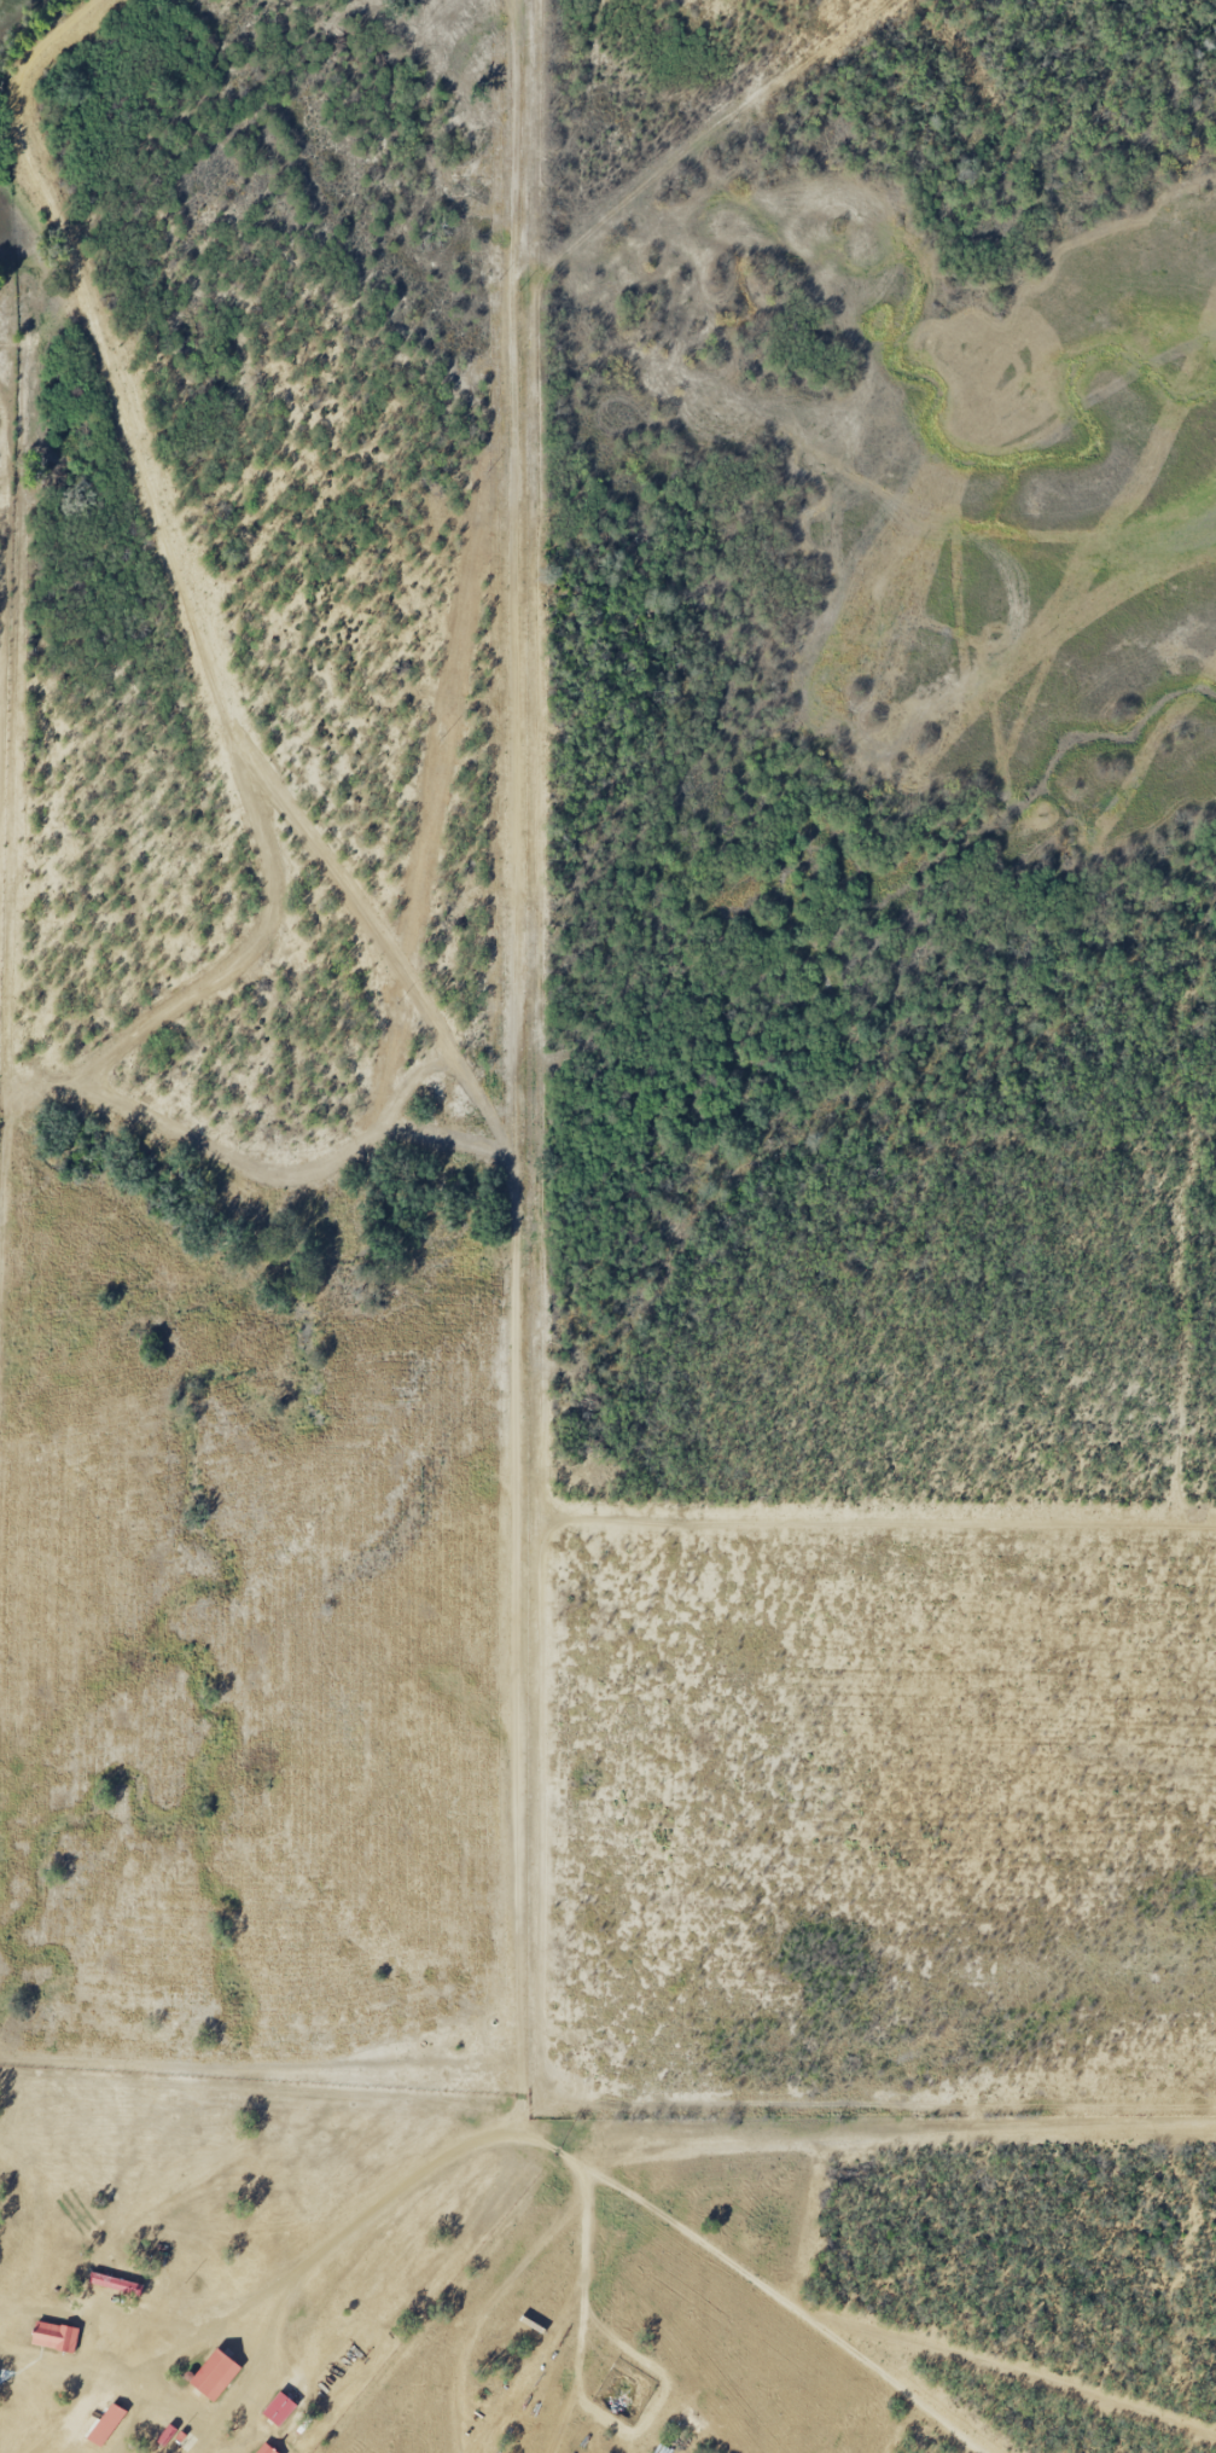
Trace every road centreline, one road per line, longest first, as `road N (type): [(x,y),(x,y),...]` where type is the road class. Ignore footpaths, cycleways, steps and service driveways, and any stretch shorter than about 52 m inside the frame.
road 1 (track): [(988,2452),(720,2253),(524,2134),(481,2138),(453,2152),(211,2330)]

